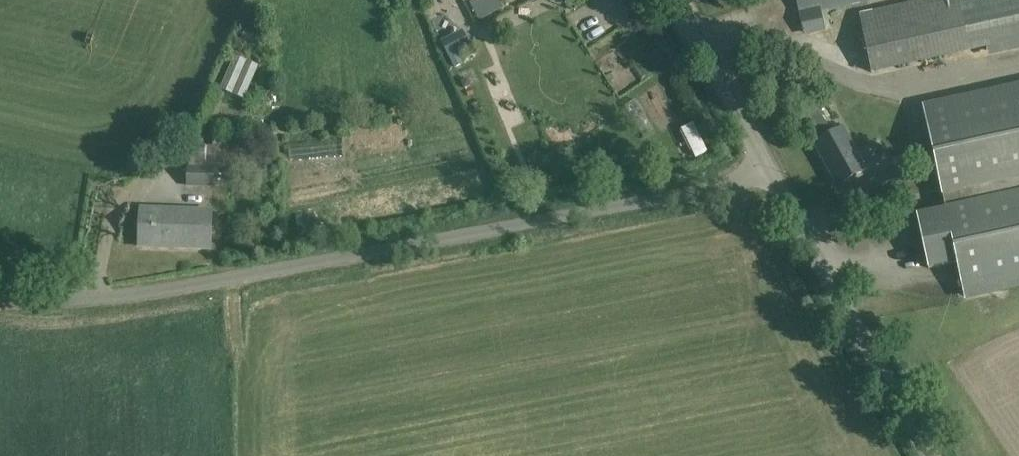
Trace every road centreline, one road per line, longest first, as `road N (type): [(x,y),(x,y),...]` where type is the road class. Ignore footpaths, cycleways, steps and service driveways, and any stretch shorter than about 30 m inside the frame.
road 1 (unclassified): [(0,290),(236,277),(771,173)]
road 2 (unclassified): [(932,455),(771,173)]
road 3 (unclassified): [(771,173),(682,0)]

